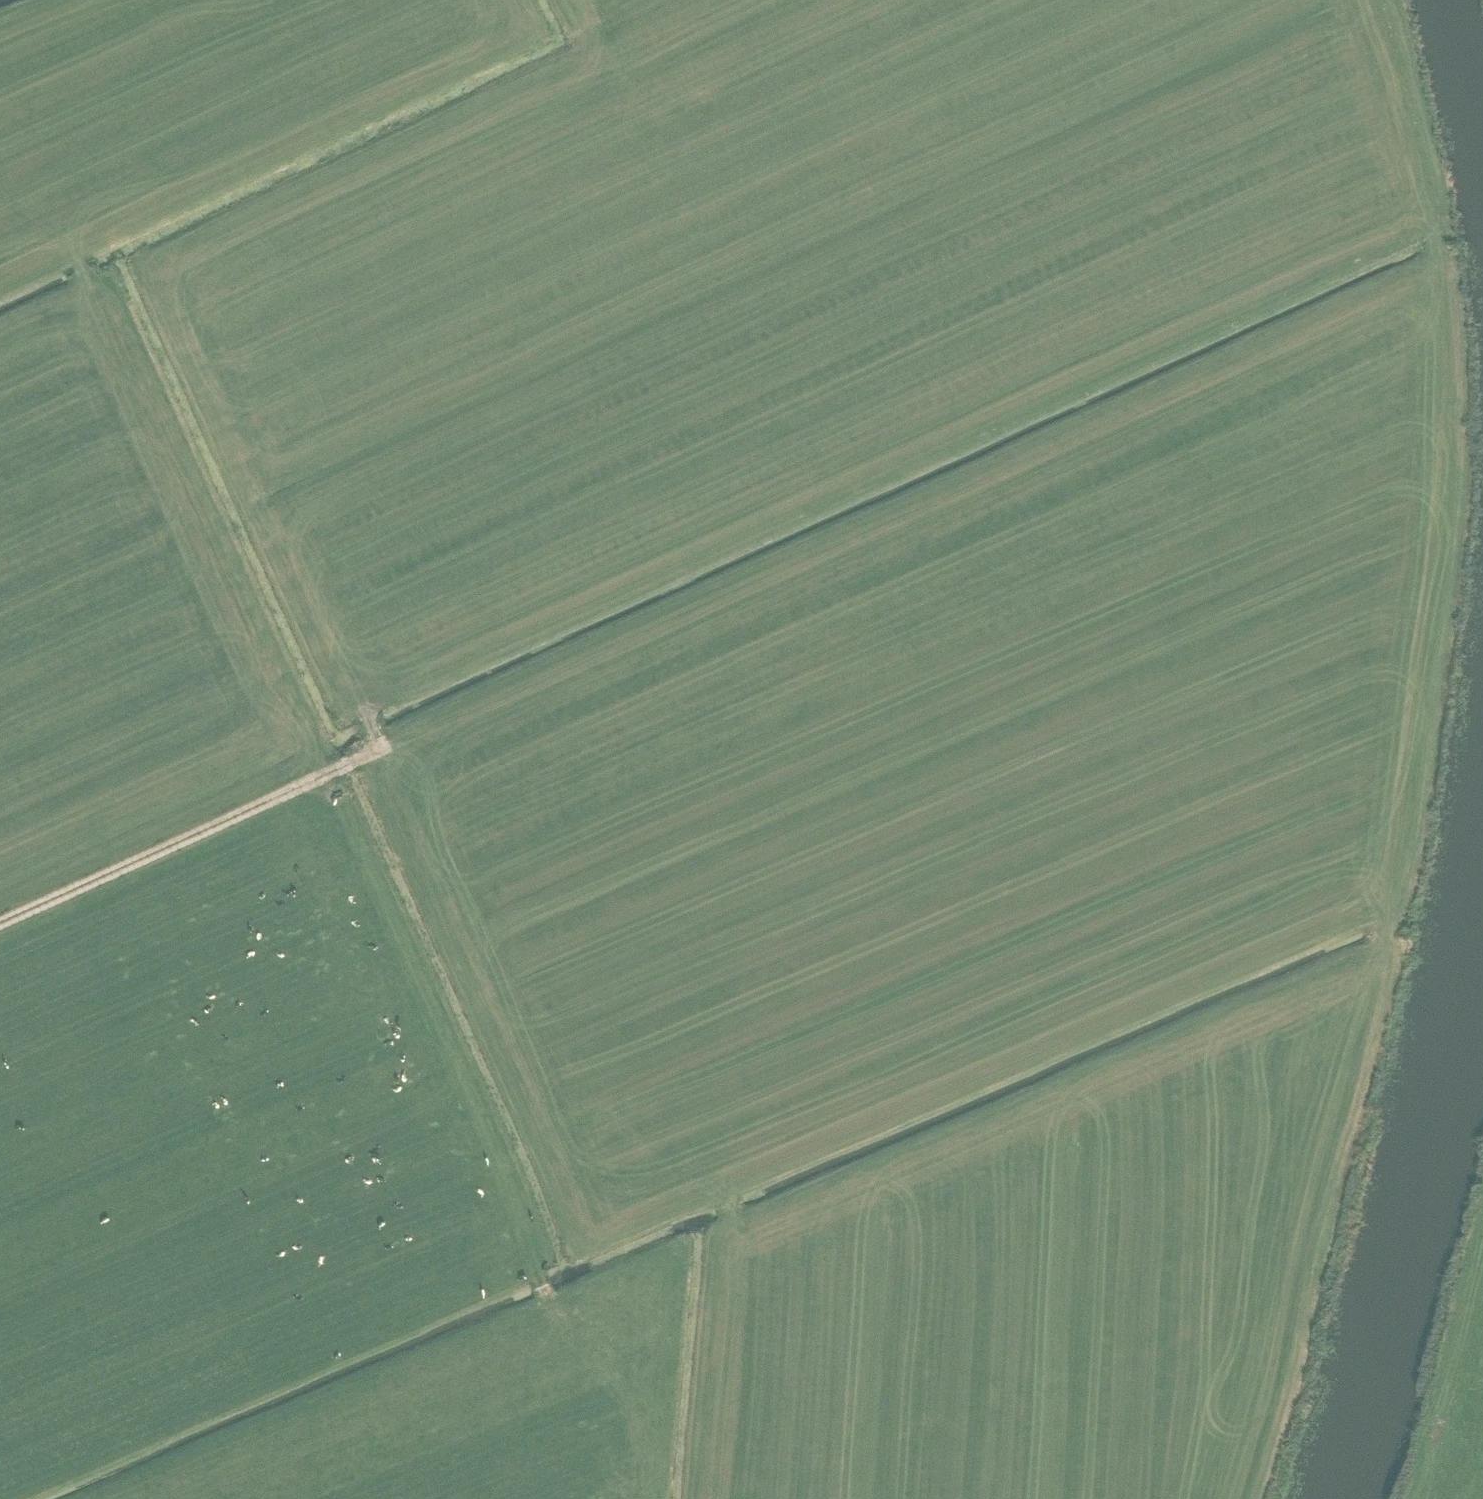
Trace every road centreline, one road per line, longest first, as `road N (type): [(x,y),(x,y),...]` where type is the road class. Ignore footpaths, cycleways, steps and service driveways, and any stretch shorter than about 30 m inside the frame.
road 1 (track): [(0,922),(384,749),(365,712)]

